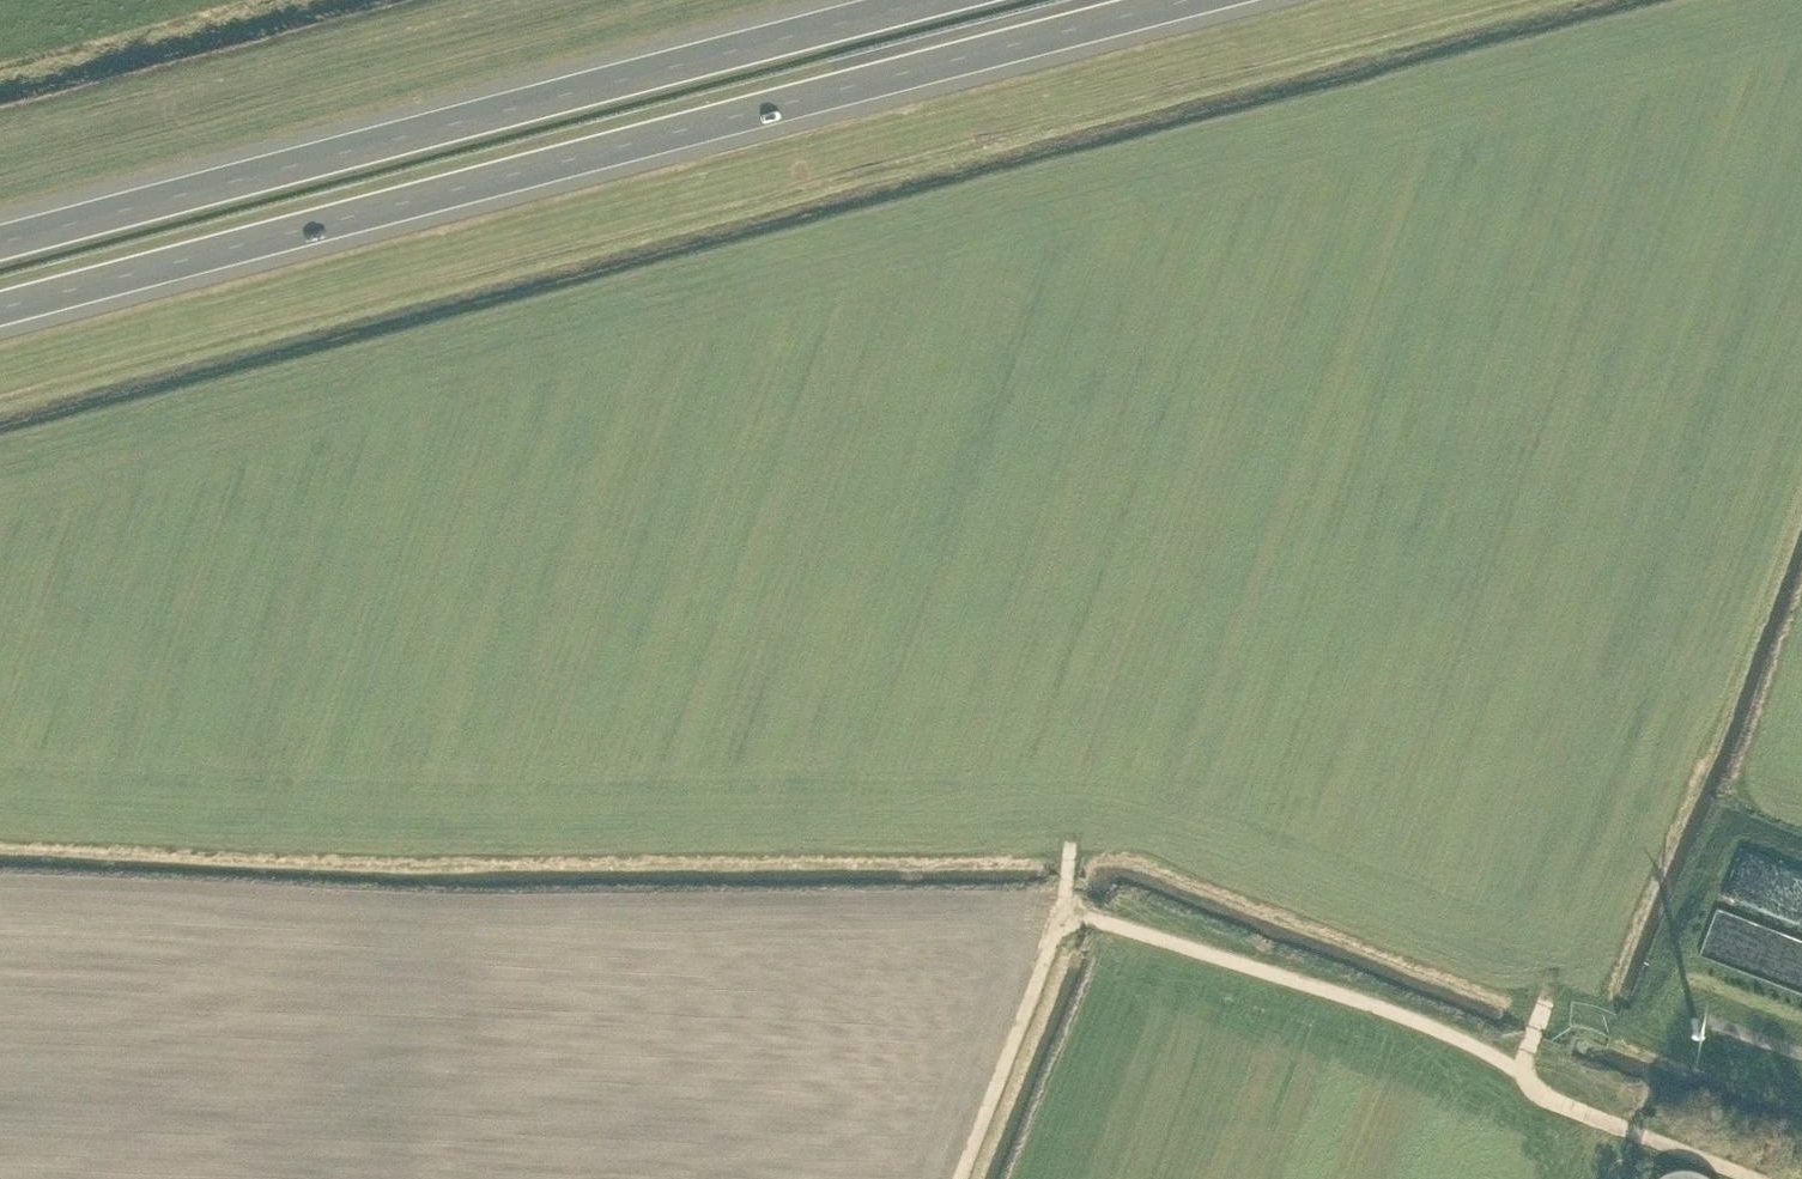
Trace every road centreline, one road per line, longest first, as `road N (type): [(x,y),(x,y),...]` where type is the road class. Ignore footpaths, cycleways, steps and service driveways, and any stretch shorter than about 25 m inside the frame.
road 1 (motorway): [(0,309),(1191,0)]
road 2 (track): [(959,1178),(1062,910),(1414,1019),(1513,1065),(1554,1103),(1758,1178)]
road 3 (motorway): [(932,0),(0,242)]

